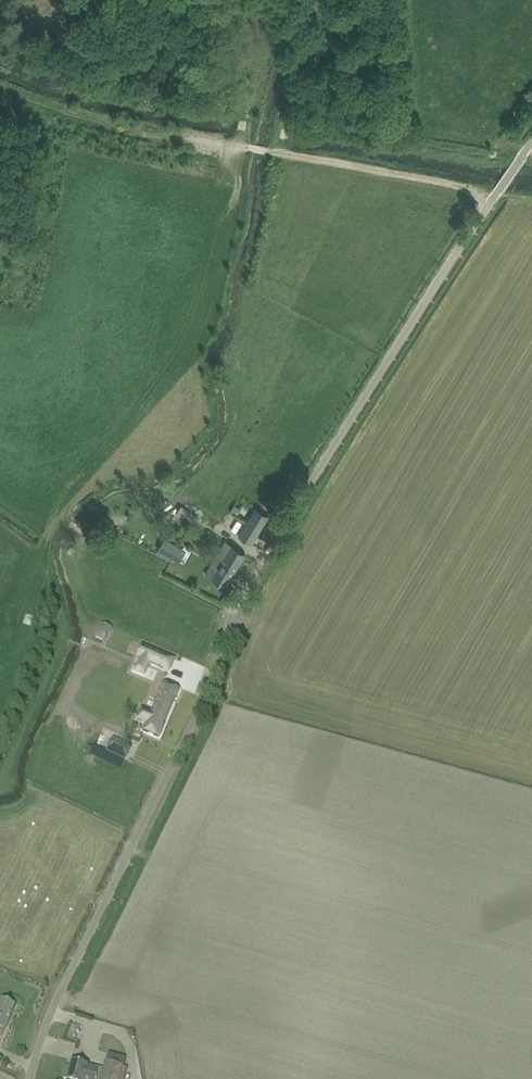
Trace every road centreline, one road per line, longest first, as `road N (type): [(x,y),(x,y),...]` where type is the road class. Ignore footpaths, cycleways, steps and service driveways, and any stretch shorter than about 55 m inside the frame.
road 1 (unclassified): [(28,1078),(45,1016),(177,749),(240,601),(531,144)]
road 2 (track): [(494,199),(468,187),(244,151)]
road 3 (track): [(244,151),(113,130)]

